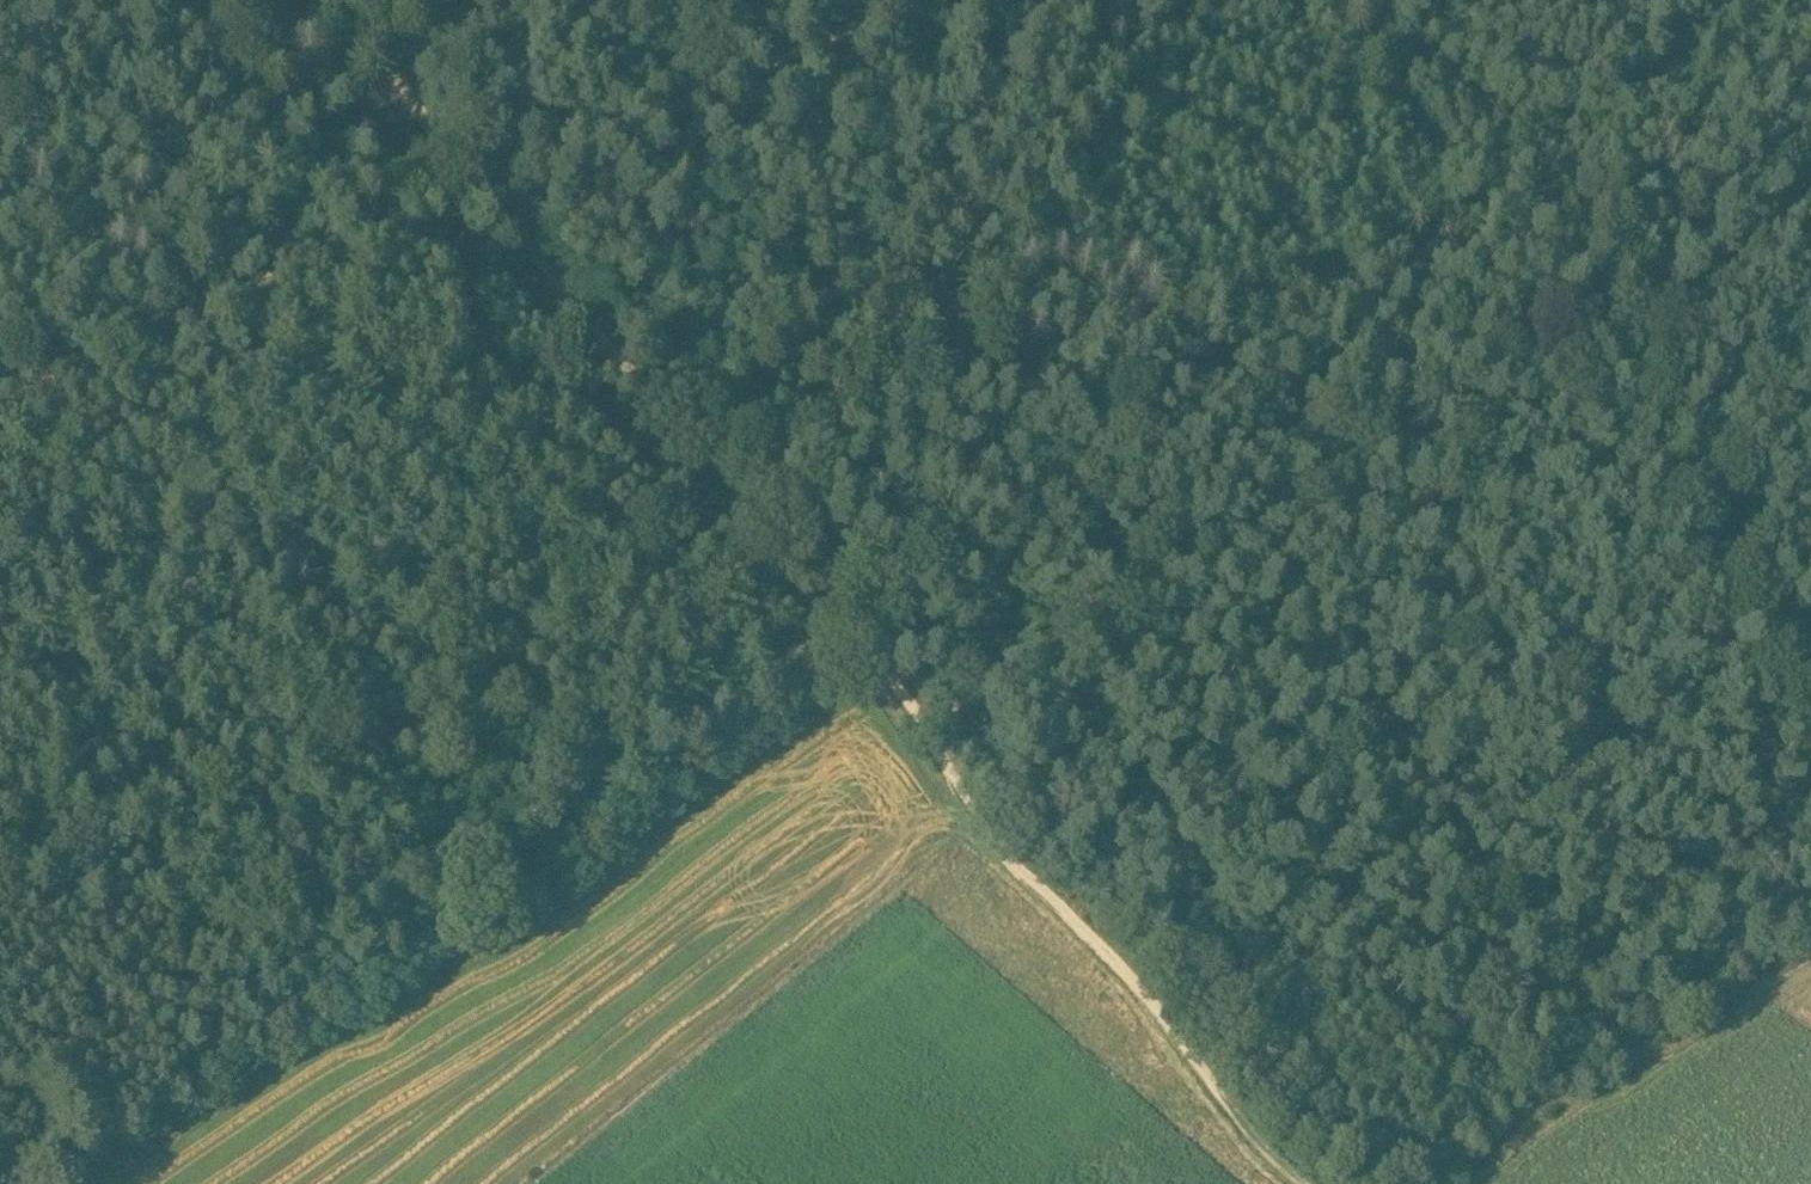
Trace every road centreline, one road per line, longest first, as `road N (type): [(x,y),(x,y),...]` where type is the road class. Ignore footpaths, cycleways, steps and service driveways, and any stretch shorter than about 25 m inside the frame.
road 1 (track): [(1308,1183),(1268,1149),(1124,973),(1010,865),(891,683),(475,192),(390,83),(340,0)]
road 2 (track): [(925,731),(1810,212)]
road 3 (track): [(902,0),(0,402)]

